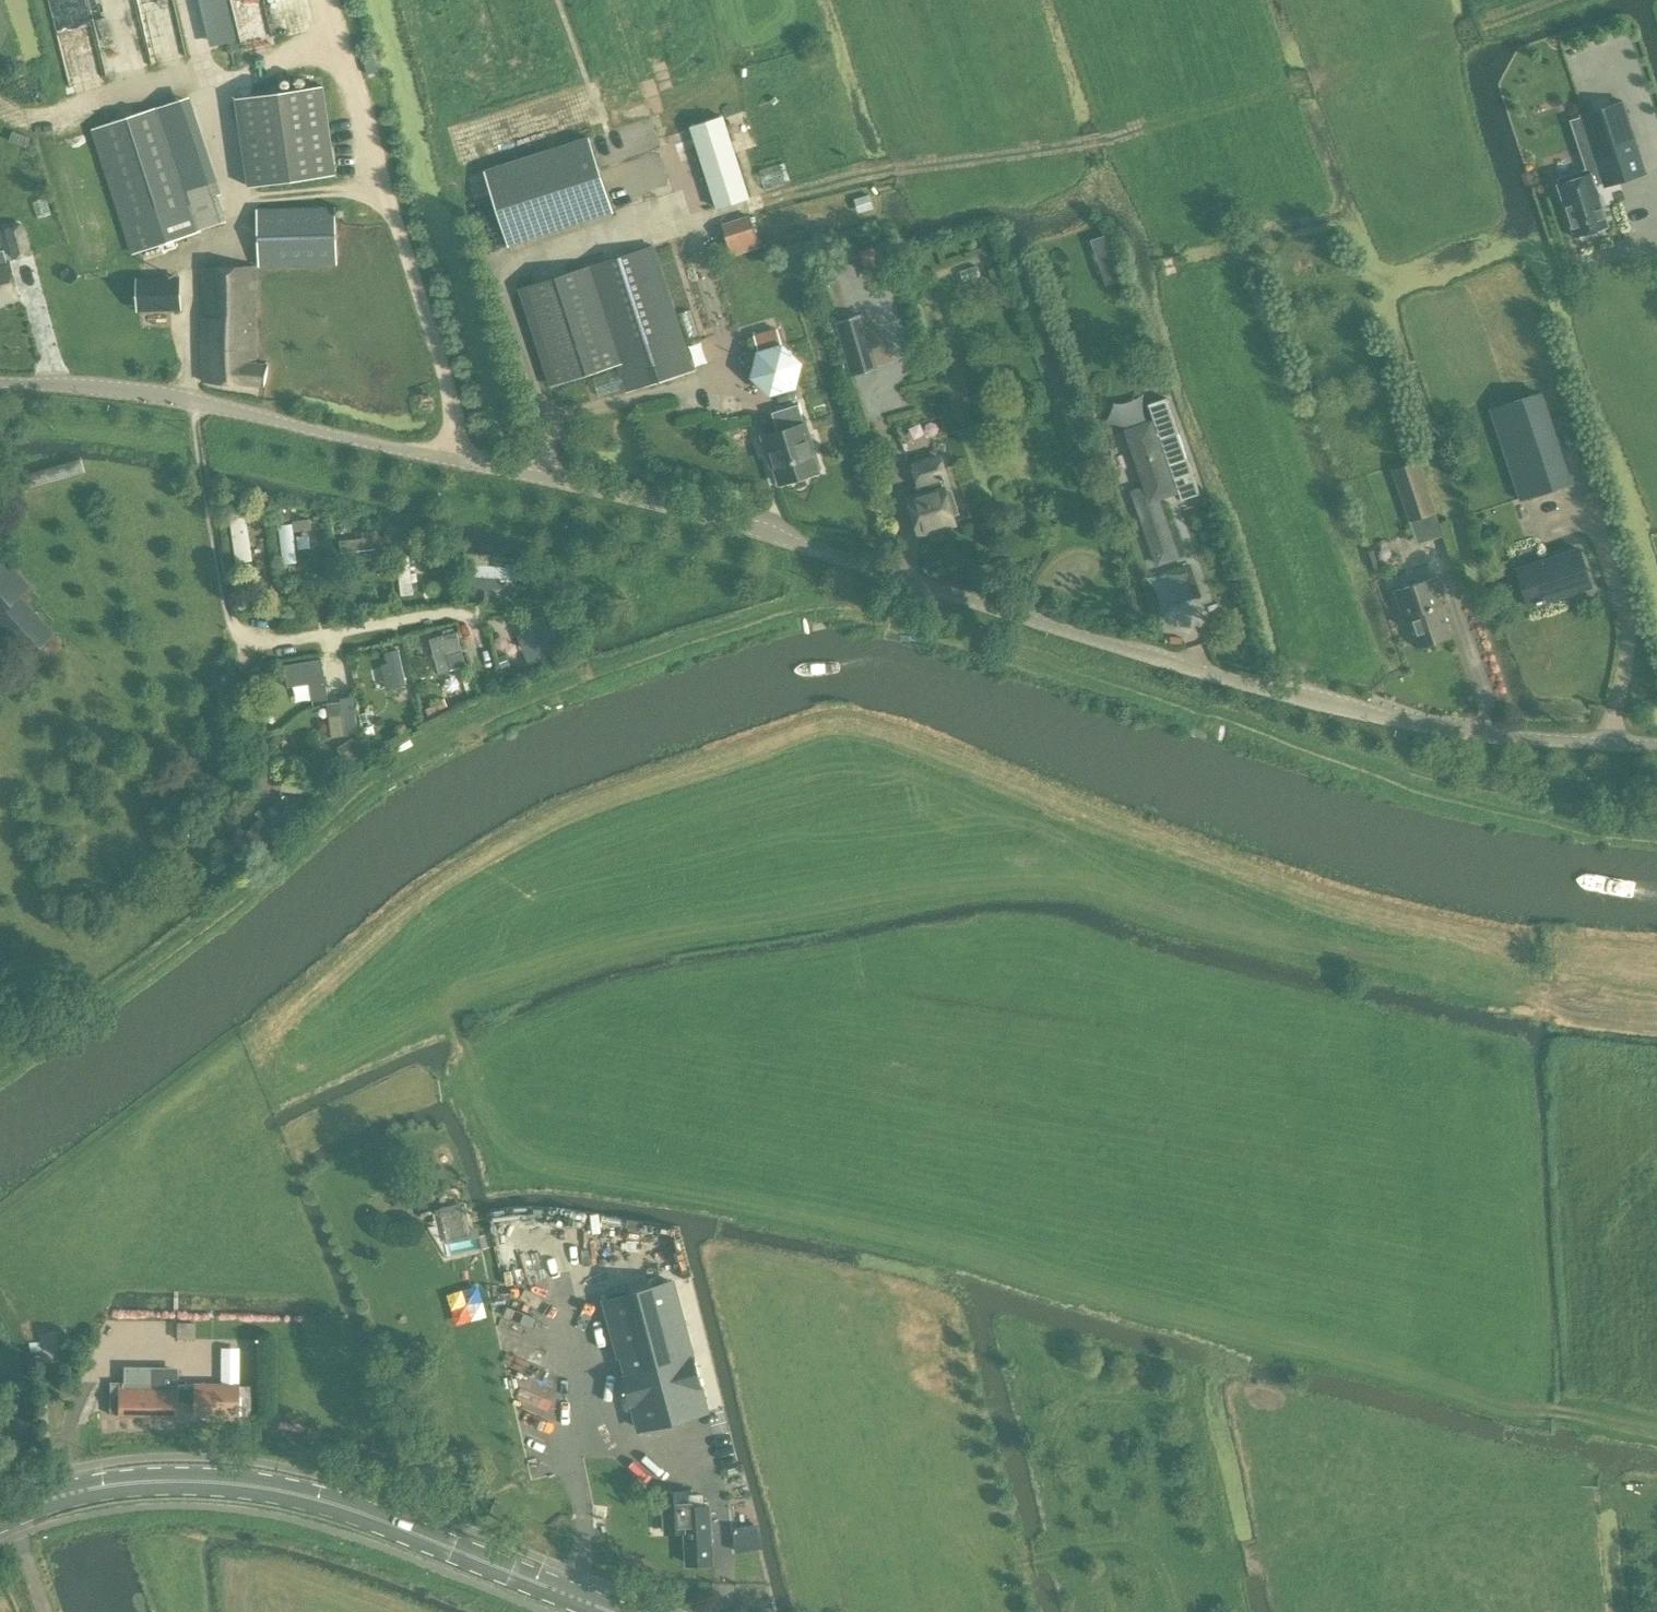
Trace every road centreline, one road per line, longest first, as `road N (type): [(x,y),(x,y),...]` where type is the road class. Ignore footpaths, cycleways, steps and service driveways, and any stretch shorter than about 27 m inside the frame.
road 1 (tertiary): [(0,383),(162,394),(647,502),(1208,674),(1394,720),(1656,745)]
road 2 (primary): [(0,1523),(108,1486),(221,1483),(288,1493),(389,1524),(613,1611)]

